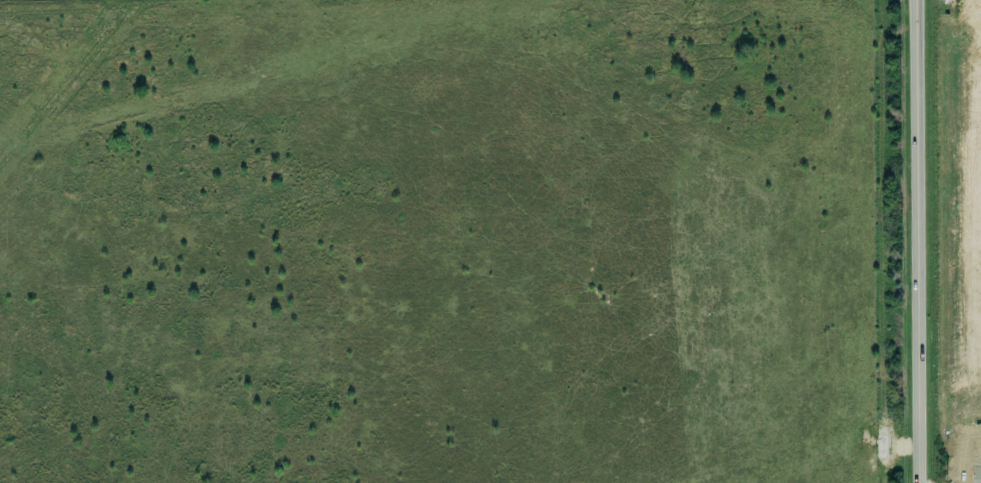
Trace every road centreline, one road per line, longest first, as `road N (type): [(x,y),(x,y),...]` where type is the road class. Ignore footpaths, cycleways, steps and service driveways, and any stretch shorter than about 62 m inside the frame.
road 1 (secondary): [(919,482),(917,0)]

